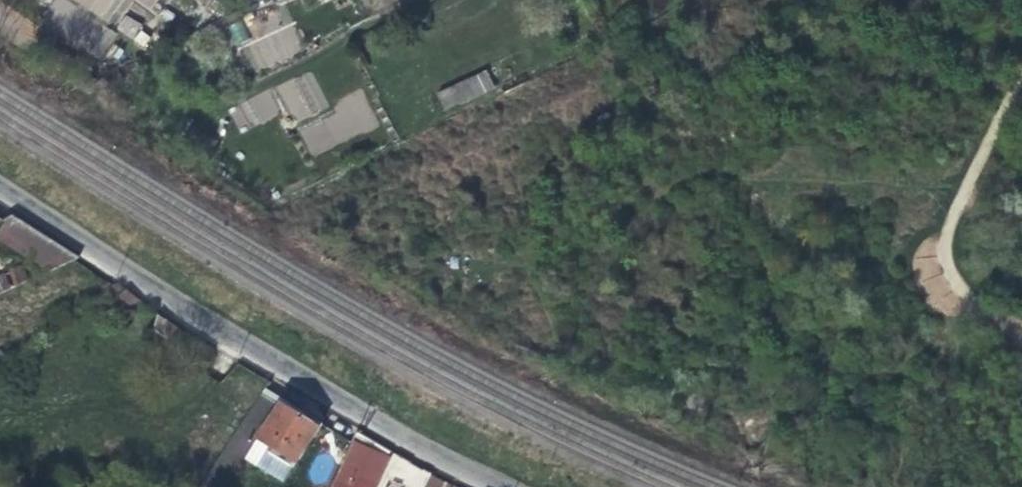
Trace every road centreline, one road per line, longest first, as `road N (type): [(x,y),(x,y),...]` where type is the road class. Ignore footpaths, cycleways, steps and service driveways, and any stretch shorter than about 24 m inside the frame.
road 1 (residential): [(498,486),(223,337),(0,193)]
road 2 (track): [(383,0),(336,35),(250,72)]

